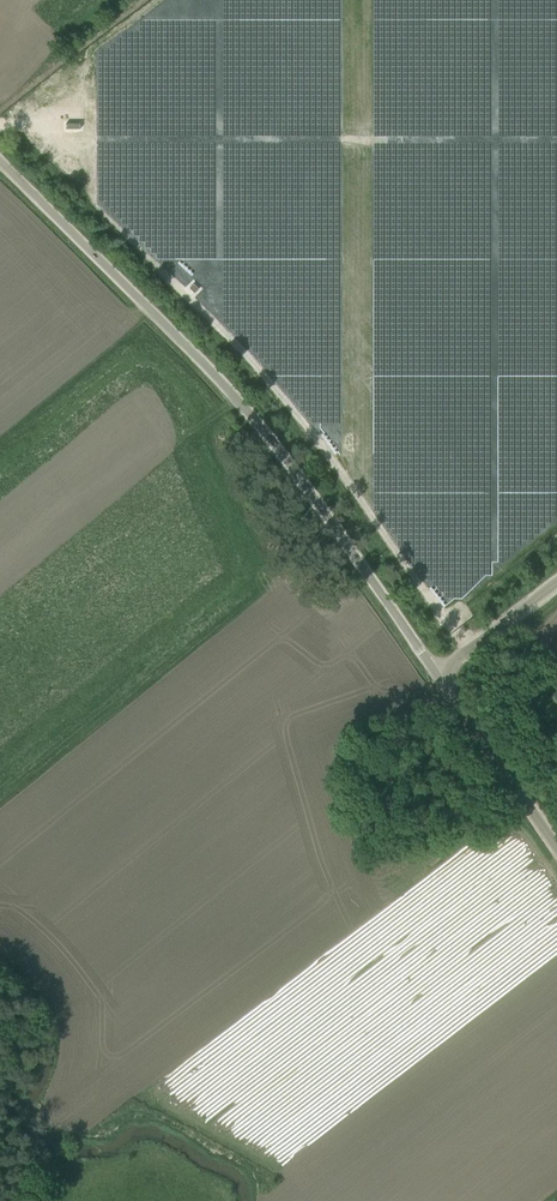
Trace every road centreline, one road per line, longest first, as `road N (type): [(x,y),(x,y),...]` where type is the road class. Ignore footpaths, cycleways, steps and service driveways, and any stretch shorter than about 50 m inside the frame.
road 1 (unclassified): [(436,669),(226,387),(0,163)]
road 2 (unclassified): [(556,845),(436,669)]
road 3 (unclassified): [(436,669),(556,580)]

